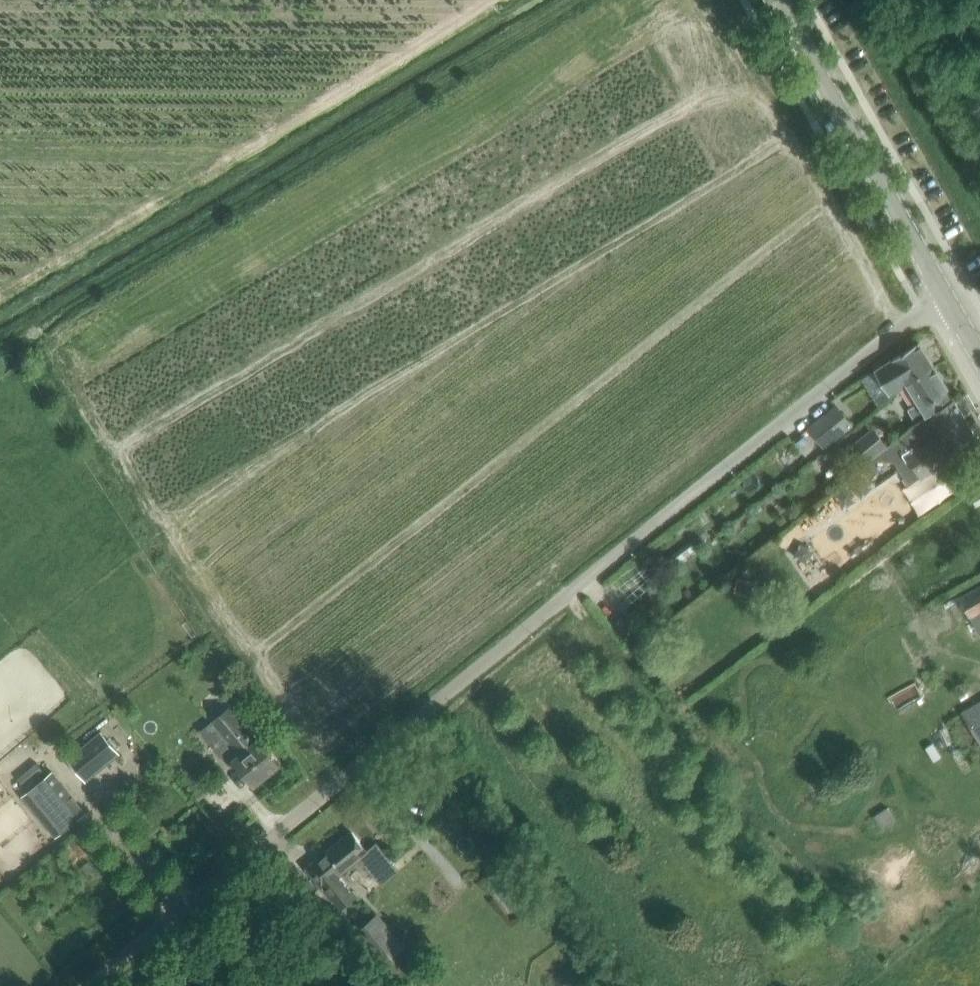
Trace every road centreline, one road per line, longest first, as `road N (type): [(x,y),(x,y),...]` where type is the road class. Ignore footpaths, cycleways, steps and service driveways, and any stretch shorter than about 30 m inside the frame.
road 1 (unclassified): [(89,985),(890,335),(946,297)]
road 2 (tertiary): [(946,297),(777,0)]

